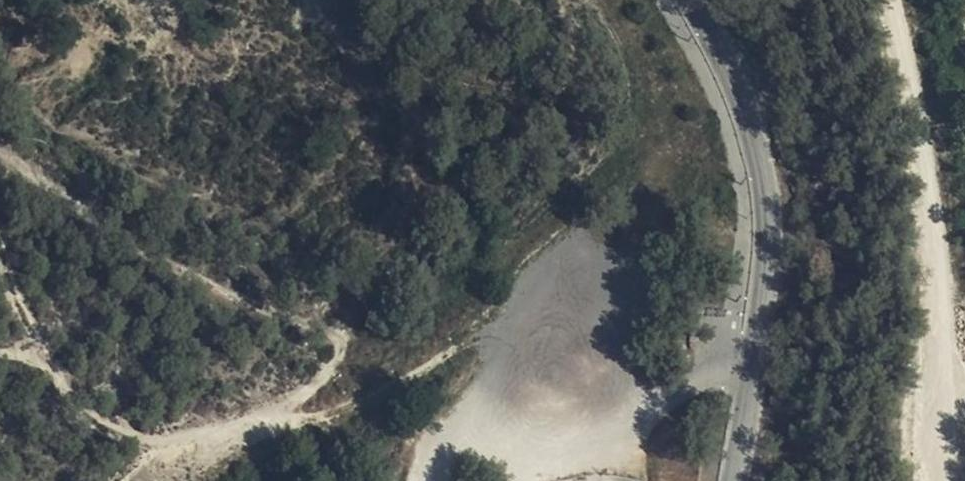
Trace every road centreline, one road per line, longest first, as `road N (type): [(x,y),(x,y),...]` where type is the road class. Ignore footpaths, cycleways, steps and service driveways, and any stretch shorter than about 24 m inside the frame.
road 1 (residential): [(734,480),(772,225),(762,157),(729,70),(686,0)]
road 2 (track): [(945,480),(944,313),(889,0)]
road 3 (track): [(344,480),(345,399),(301,416),(244,406),(156,435)]
road 4 (track): [(491,329),(345,399)]

